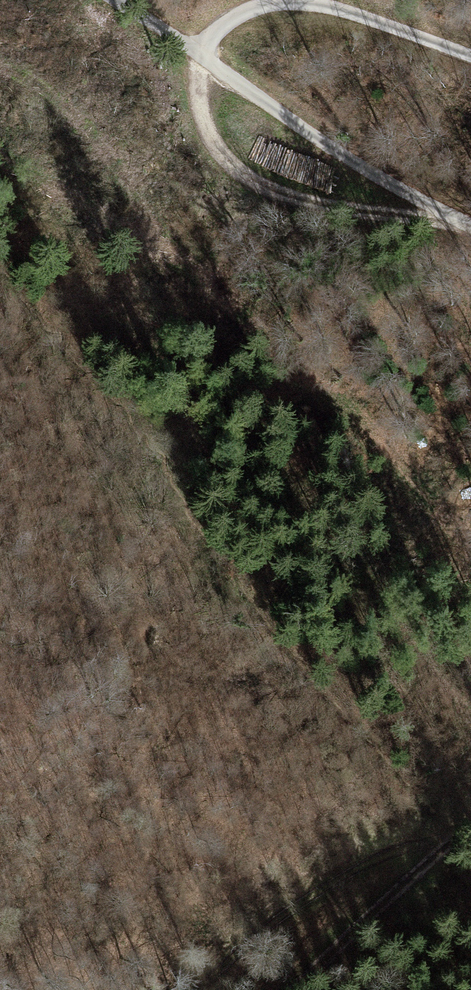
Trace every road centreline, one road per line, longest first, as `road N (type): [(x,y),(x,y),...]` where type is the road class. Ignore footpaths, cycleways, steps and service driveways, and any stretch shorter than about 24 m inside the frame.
road 1 (track): [(470,58),(342,12),(290,6),(241,18),(216,39),(196,93),(199,135),(232,173),(294,200),(459,220)]
road 2 (track): [(117,0),(355,160),(470,226)]
road 3 (track): [(195,989),(302,902),(470,818)]
road 4 (track): [(315,989),(393,915),(453,827)]

